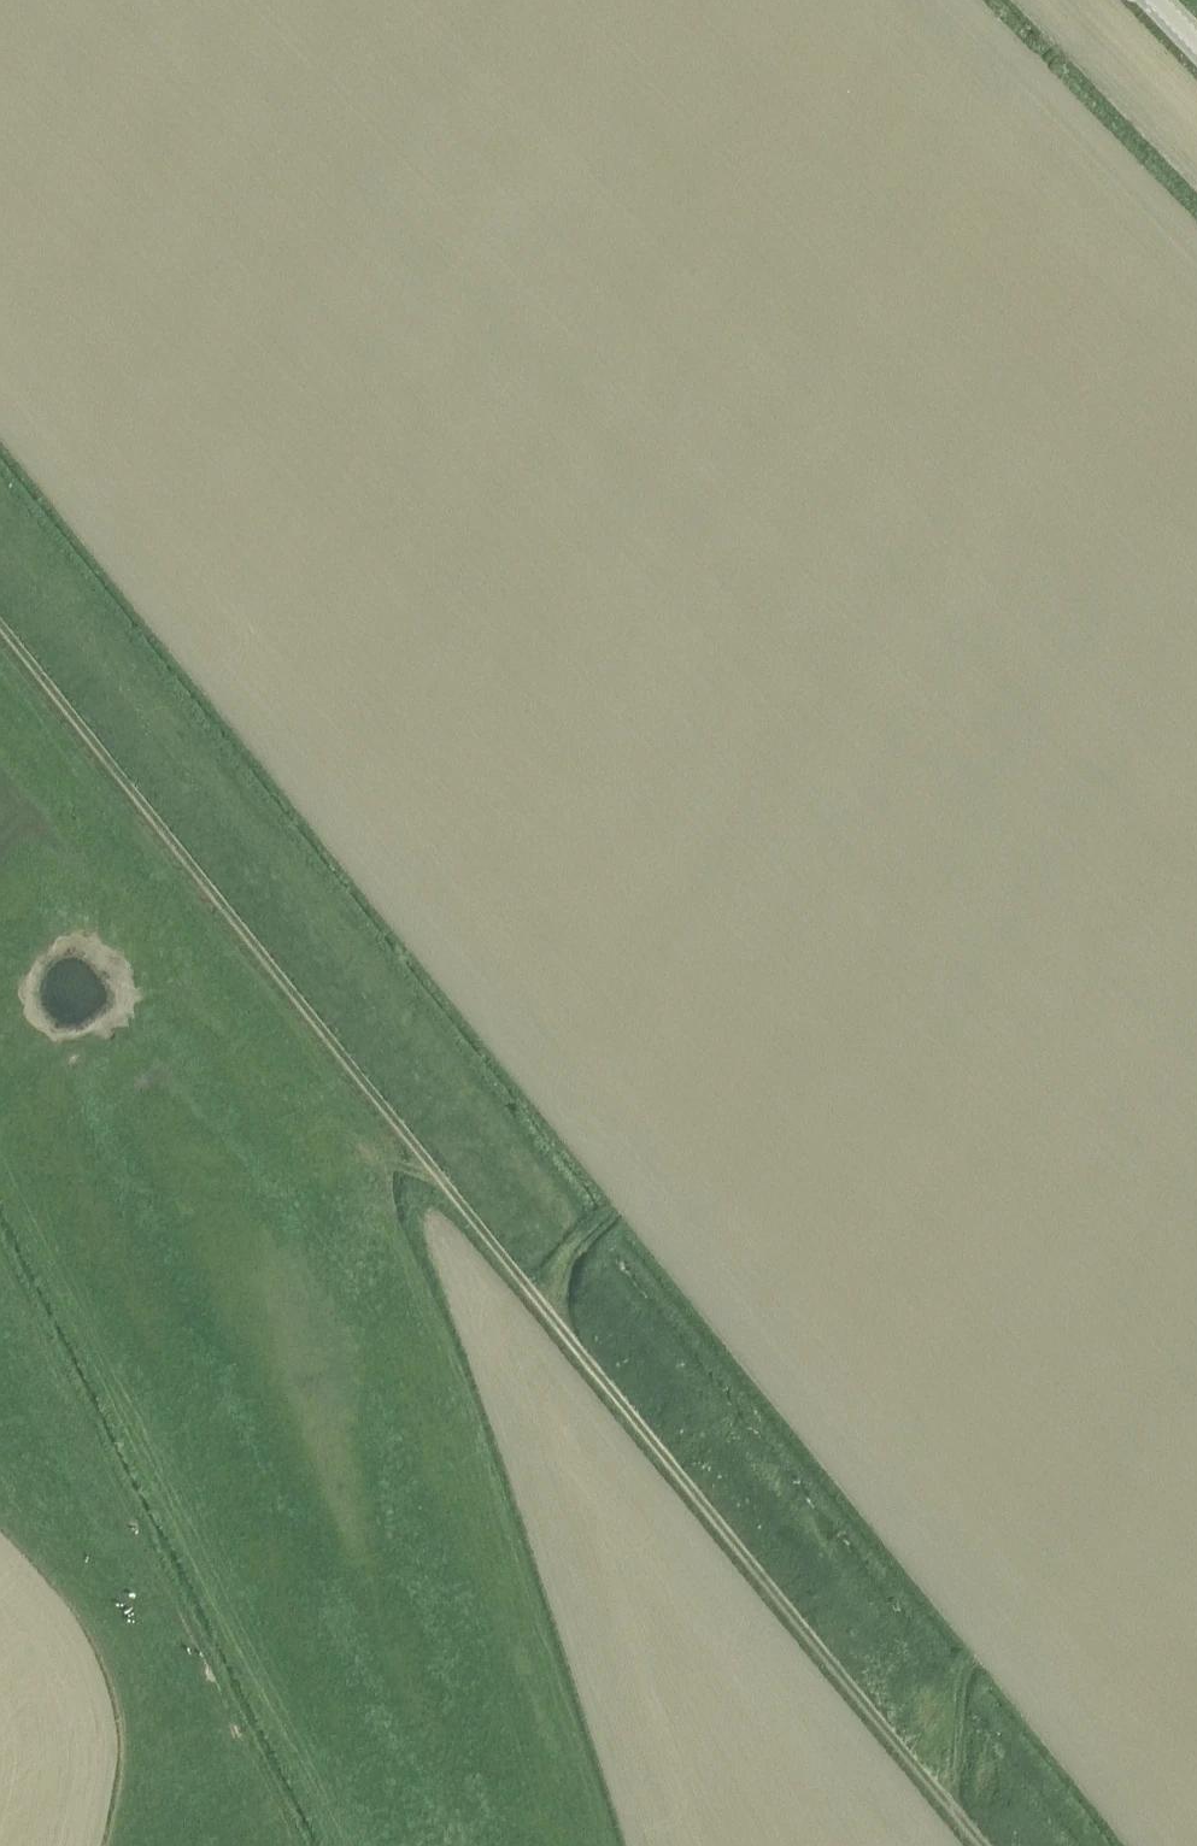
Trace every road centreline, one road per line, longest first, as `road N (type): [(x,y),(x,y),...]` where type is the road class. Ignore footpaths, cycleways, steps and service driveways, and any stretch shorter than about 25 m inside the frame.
road 1 (track): [(982,1845),(0,623)]

